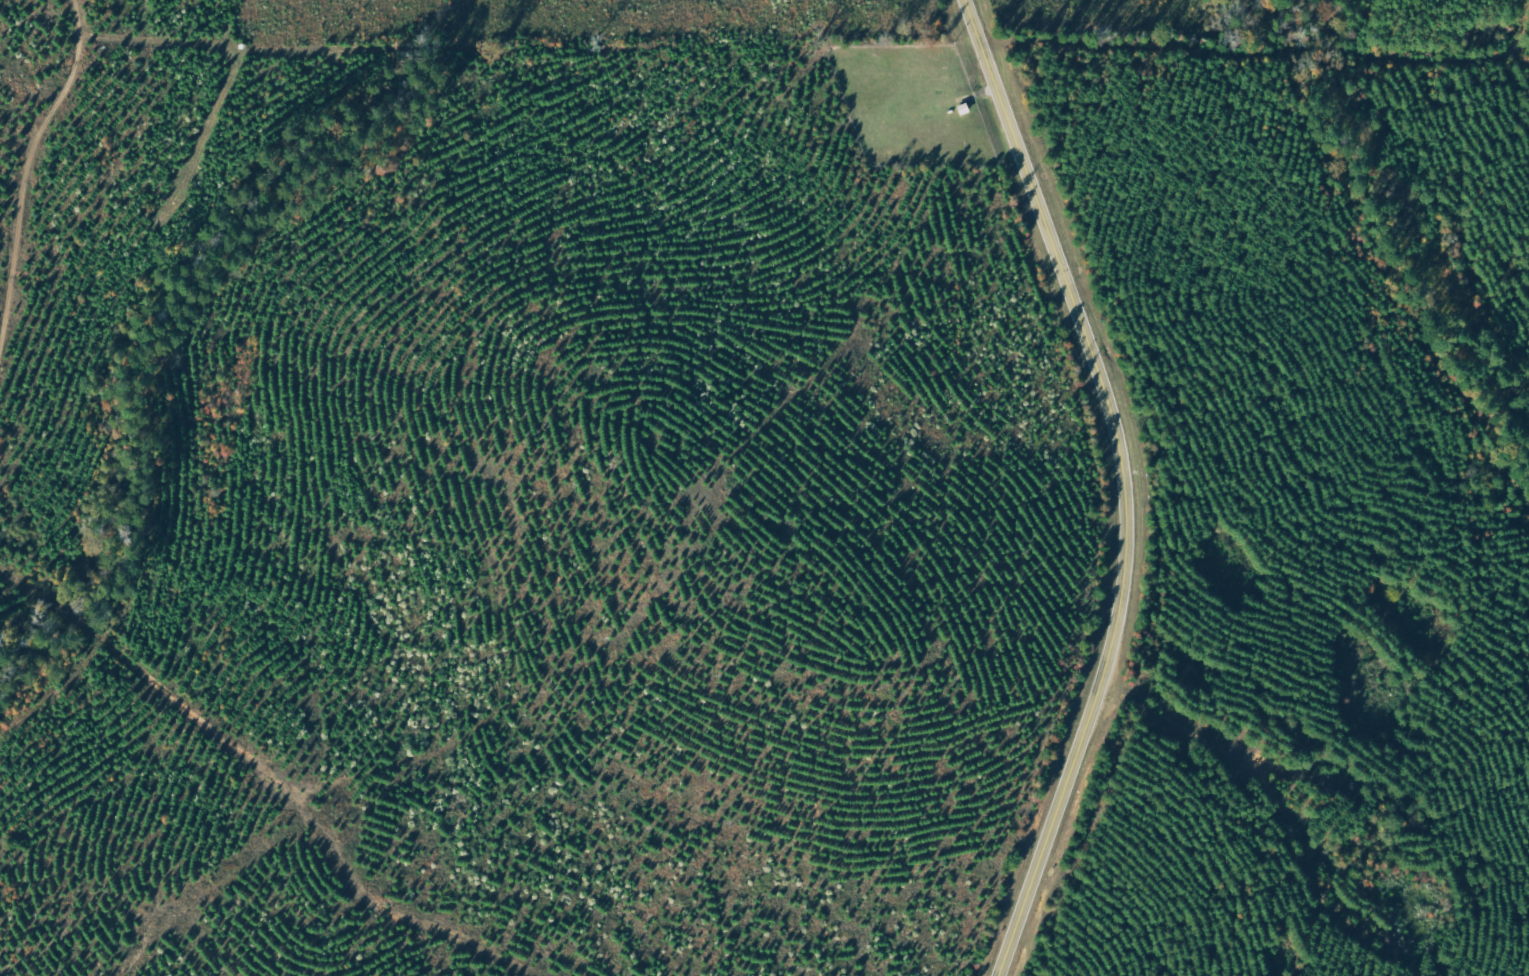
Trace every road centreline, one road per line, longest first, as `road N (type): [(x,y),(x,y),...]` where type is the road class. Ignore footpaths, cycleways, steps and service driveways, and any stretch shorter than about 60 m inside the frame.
road 1 (secondary): [(969,0),(1113,412),(1126,471),(1129,549),(1107,674),(1002,975)]

